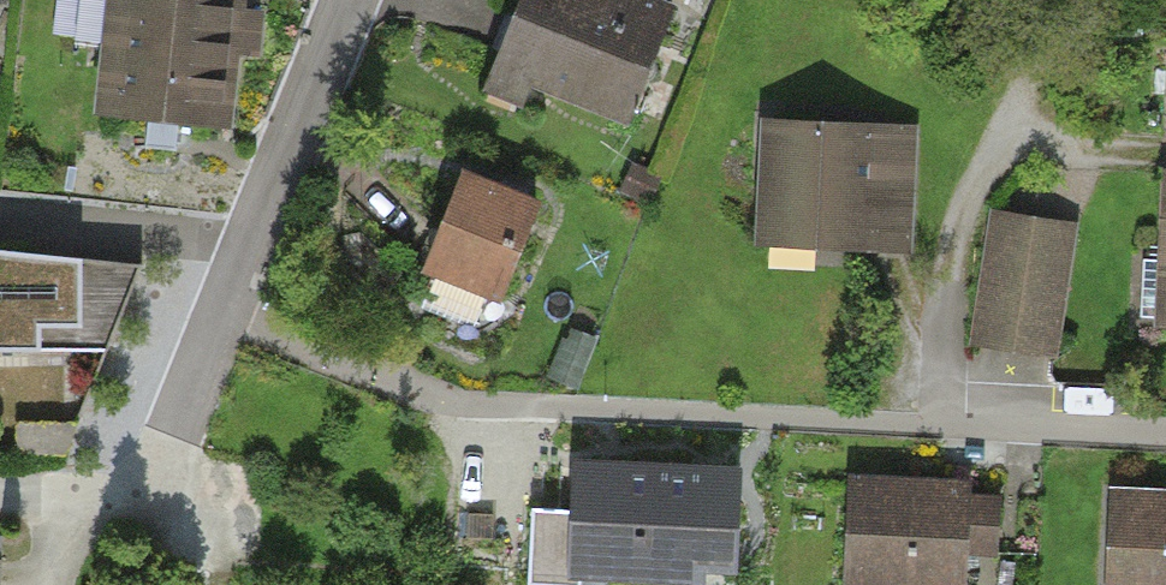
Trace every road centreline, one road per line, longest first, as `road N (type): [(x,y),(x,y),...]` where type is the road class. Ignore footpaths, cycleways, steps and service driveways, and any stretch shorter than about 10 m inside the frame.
road 1 (residential): [(345,0),(167,439)]
road 2 (track): [(1040,37),(1006,134),(955,235),(946,426)]
road 3 (track): [(167,439),(109,496),(0,495)]

